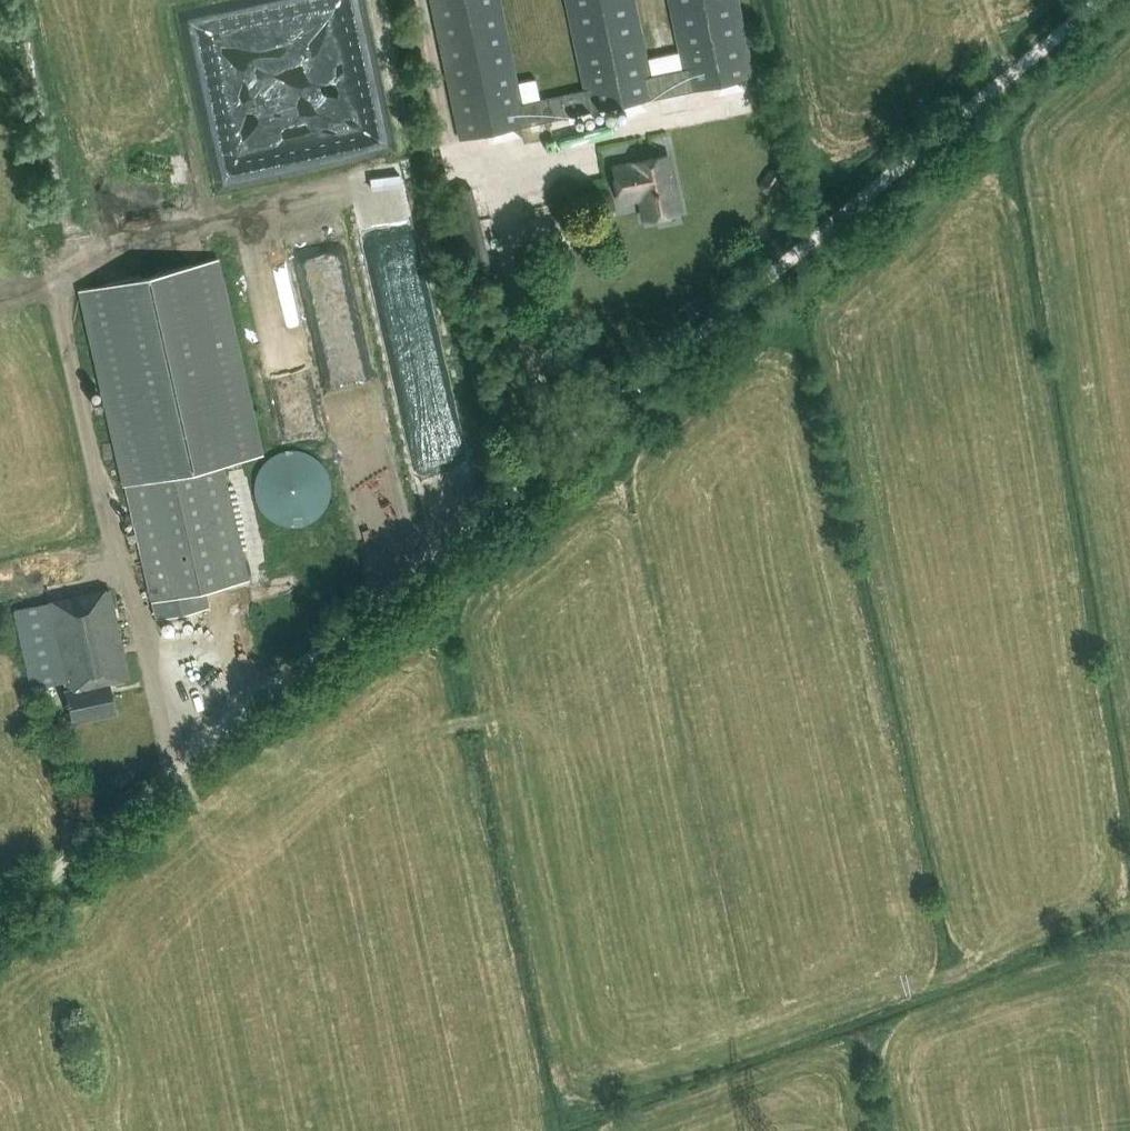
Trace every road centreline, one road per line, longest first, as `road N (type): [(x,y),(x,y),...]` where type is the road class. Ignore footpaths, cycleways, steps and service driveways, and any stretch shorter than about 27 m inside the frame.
road 1 (unclassified): [(0,913),(1098,0)]

